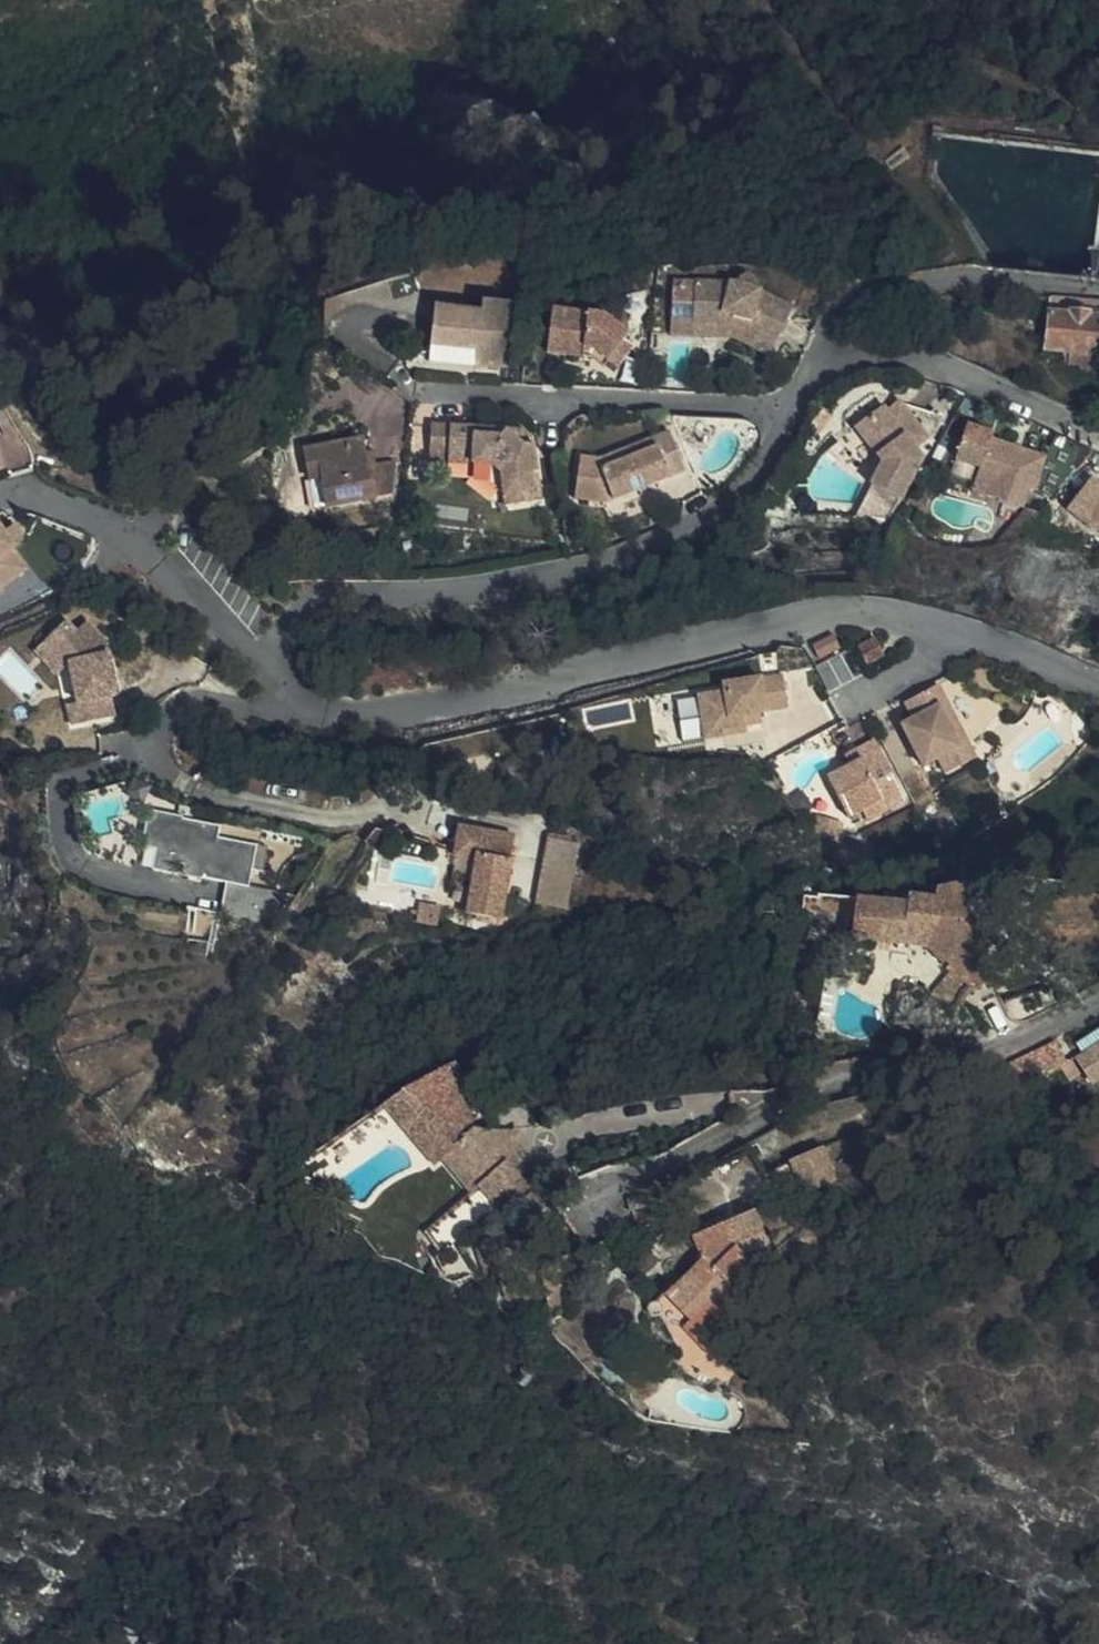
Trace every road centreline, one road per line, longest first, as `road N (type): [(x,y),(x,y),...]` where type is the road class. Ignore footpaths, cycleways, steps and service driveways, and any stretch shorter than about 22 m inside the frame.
road 1 (residential): [(1098,686),(970,632),(874,610),(785,619),(402,716),(325,715)]
road 2 (residential): [(271,666),(303,613),(340,594),(475,588),(640,548),(728,511),(766,469),(788,412)]
road 3 (residential): [(1098,1000),(1009,1045),(806,1092),(586,1210)]
road 4 (residential): [(419,391),(788,412)]
road 5 (residential): [(788,412),(821,362),(935,363),(1098,433)]
road 6 (residential): [(271,666),(154,549),(45,496),(0,497)]
road 7 (residential): [(325,715),(247,713),(195,701),(164,721),(150,750)]

